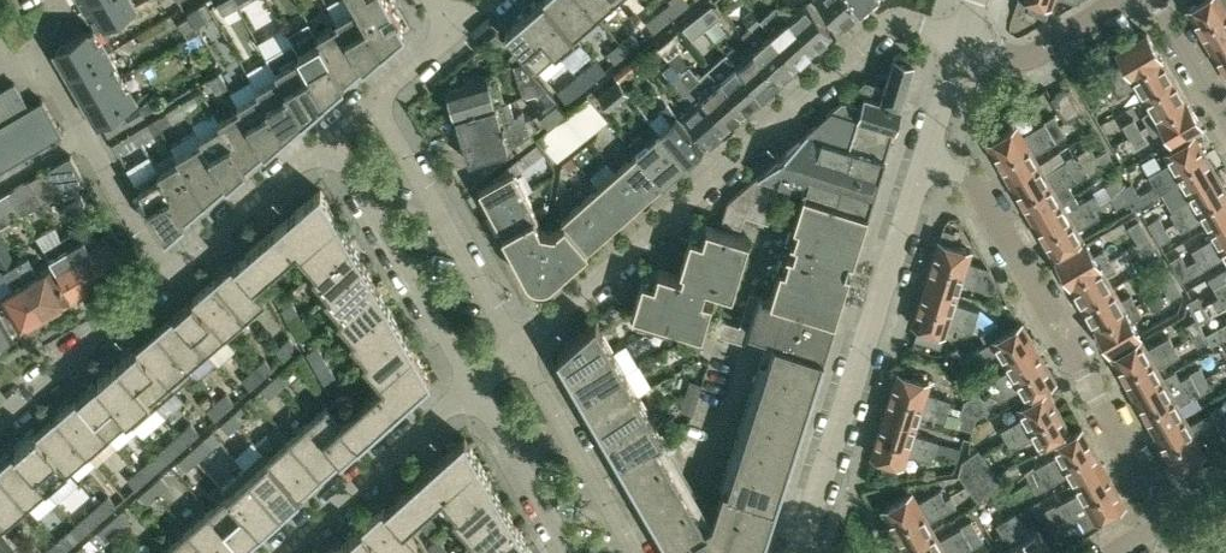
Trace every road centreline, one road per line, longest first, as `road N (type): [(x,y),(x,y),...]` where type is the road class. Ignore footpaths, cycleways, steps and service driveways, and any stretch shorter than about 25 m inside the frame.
road 1 (residential): [(517,348),(886,23),(908,21),(968,38)]
road 2 (residential): [(1115,552),(1161,523),(1161,508),(990,204),(962,175),(927,163)]
road 3 (unclassified): [(798,552),(927,163)]
road 4 (residential): [(168,277),(41,61),(55,0)]
road 5 (residential): [(517,348),(373,99)]
road 6 (residential): [(330,136),(470,384)]
road 7 (residential): [(281,552),(470,384)]
road 8 (residential): [(636,552),(517,348)]
road 9 (residential): [(0,420),(168,277)]
road 10 (residential): [(168,277),(330,136)]
road 11 (residential): [(470,384),(570,552)]
road 12 (residential): [(968,38),(1024,59),(1047,54),(1125,0)]
road 13 (residential): [(1225,120),(1156,0)]
road 14 (unclassified): [(927,163),(968,38)]

